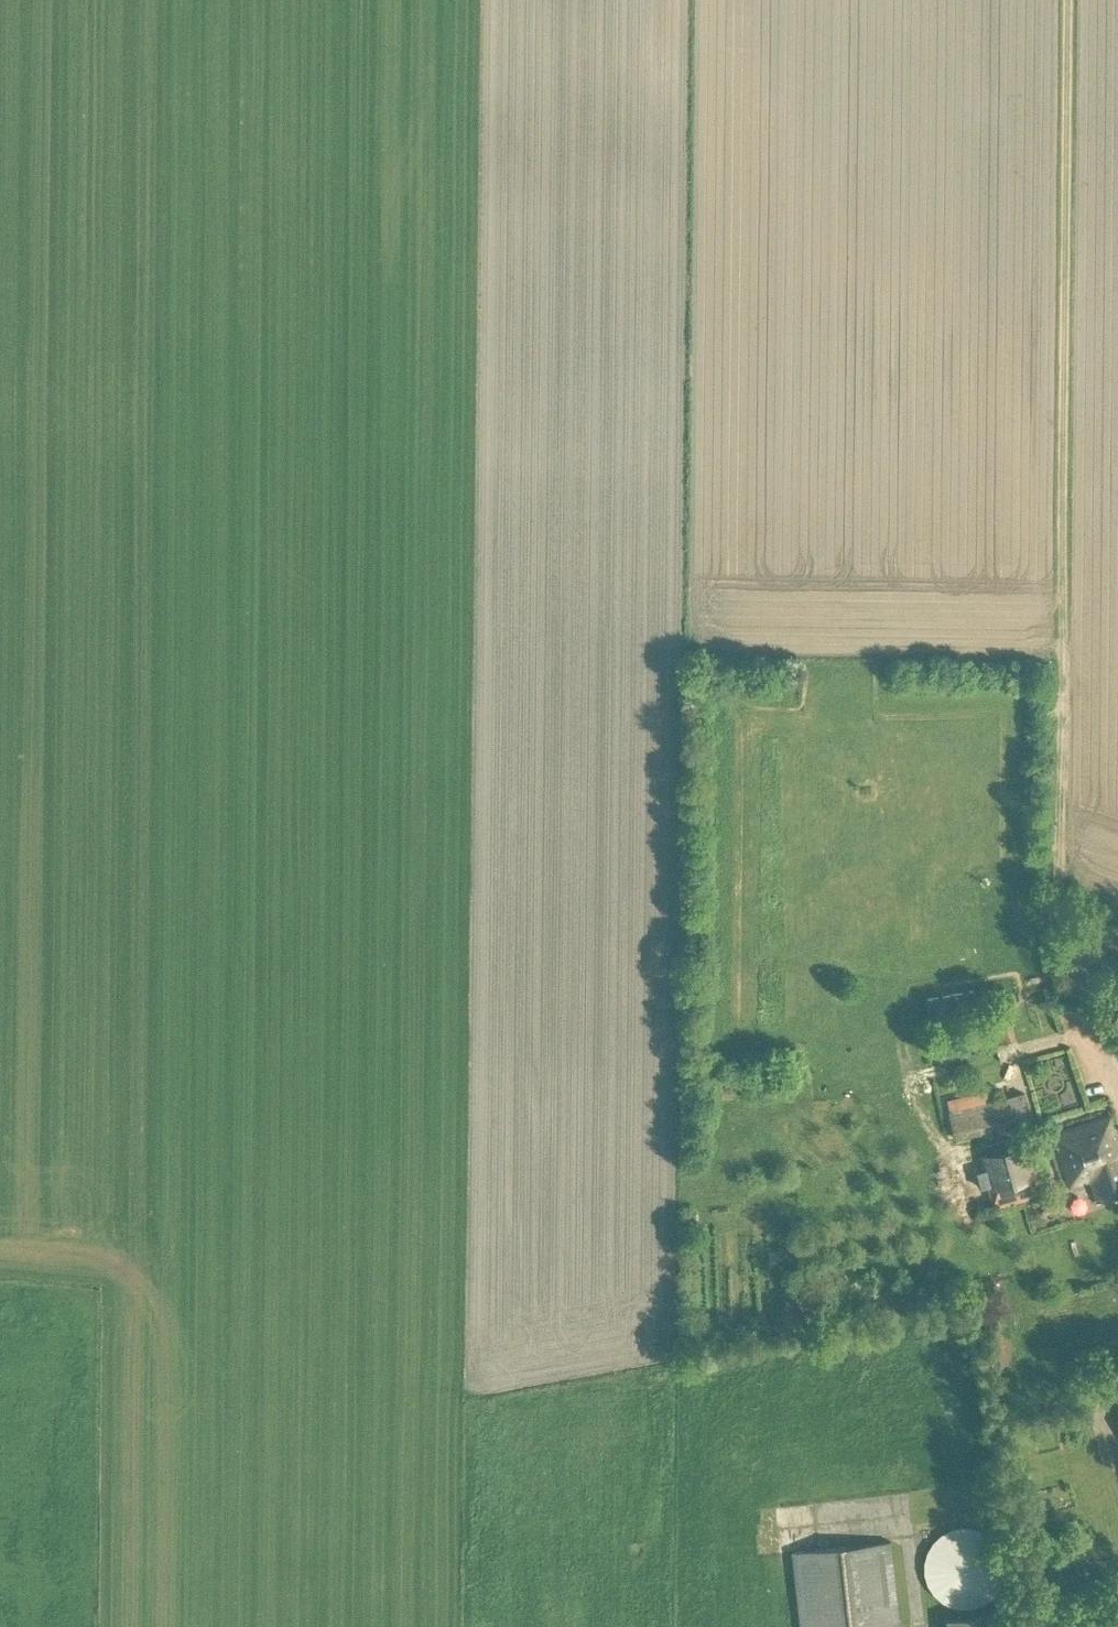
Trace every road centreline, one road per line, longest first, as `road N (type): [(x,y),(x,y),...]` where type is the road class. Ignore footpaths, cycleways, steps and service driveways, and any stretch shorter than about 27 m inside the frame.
road 1 (track): [(1064,923),(1057,891),(1066,0)]
road 2 (residential): [(1117,1078),(1064,923)]

